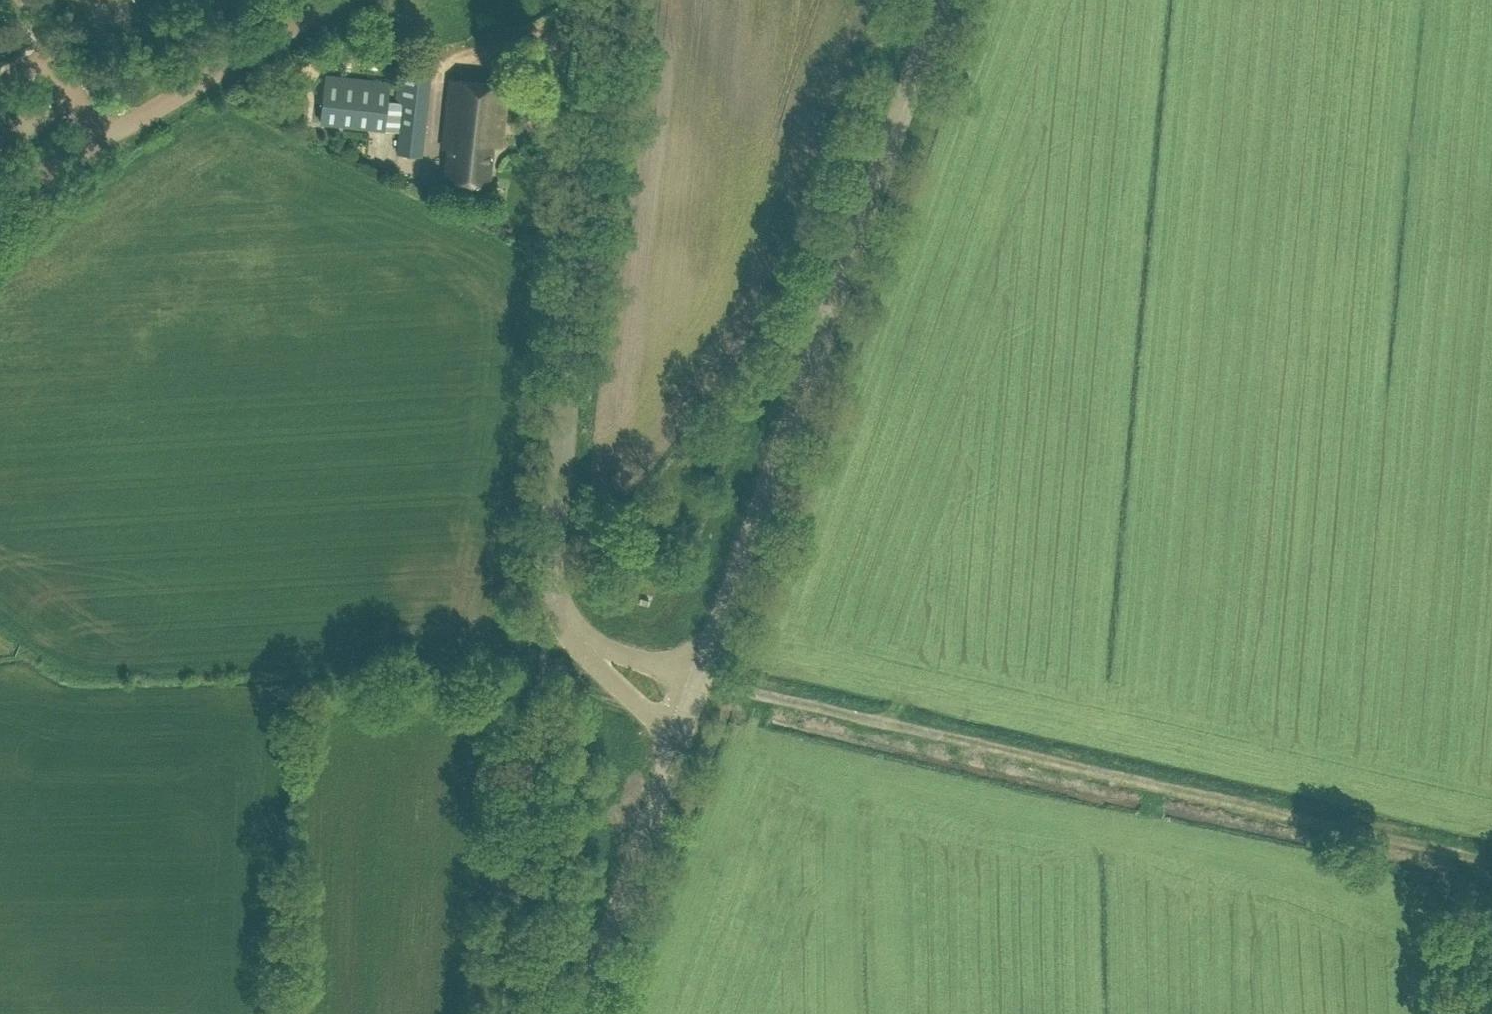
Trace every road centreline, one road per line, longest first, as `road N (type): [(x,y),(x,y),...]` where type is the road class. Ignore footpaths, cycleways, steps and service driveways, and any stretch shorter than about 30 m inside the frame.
road 1 (track): [(700,679),(1491,859)]
road 2 (unclassified): [(700,679),(941,0)]
road 3 (unclassified): [(594,651),(554,595),(608,0)]
road 4 (unclassified): [(0,202),(337,0)]
road 5 (unclassified): [(590,1013),(682,729)]
road 6 (unclassified): [(594,651),(623,691),(682,729)]

